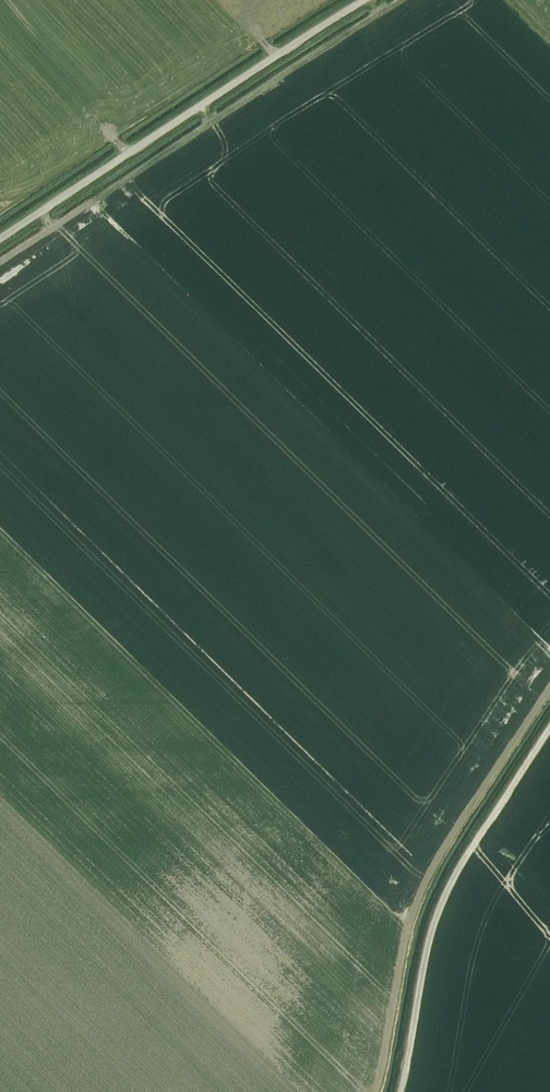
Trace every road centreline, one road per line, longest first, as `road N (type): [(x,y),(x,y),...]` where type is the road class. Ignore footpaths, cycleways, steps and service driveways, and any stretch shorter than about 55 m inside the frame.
road 1 (unclassified): [(0,241),(368,0)]
road 2 (unclassified): [(401,1091),(439,896),(549,724)]

